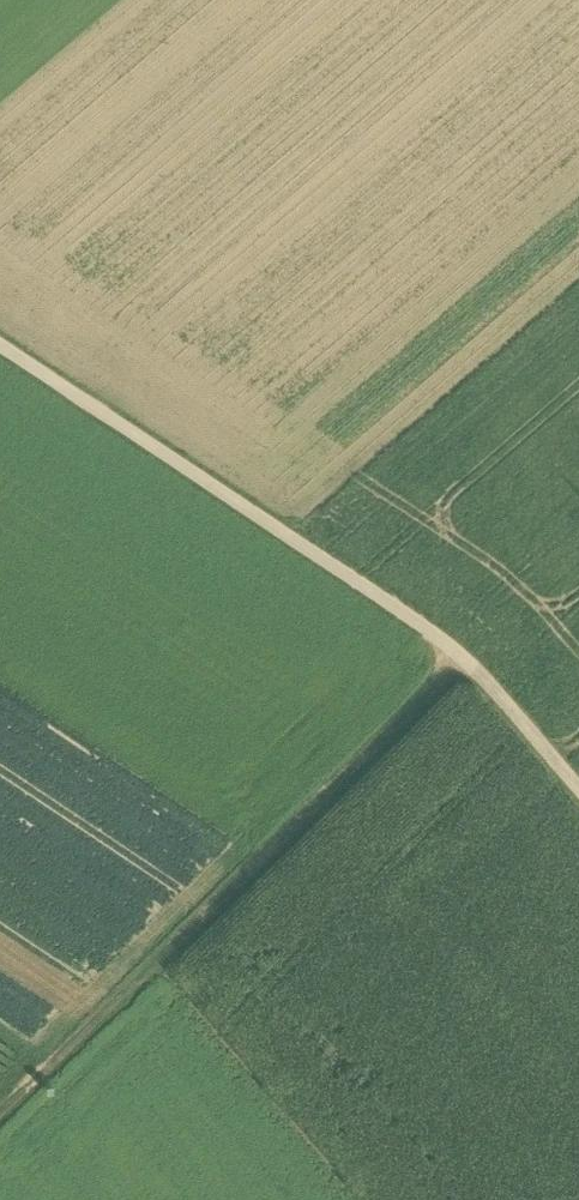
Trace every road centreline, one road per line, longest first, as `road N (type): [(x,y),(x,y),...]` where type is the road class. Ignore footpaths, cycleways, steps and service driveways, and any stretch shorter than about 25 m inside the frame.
road 1 (track): [(578,790),(464,656),(0,343)]
road 2 (track): [(464,656),(0,1119)]
road 3 (track): [(293,537),(578,292)]

